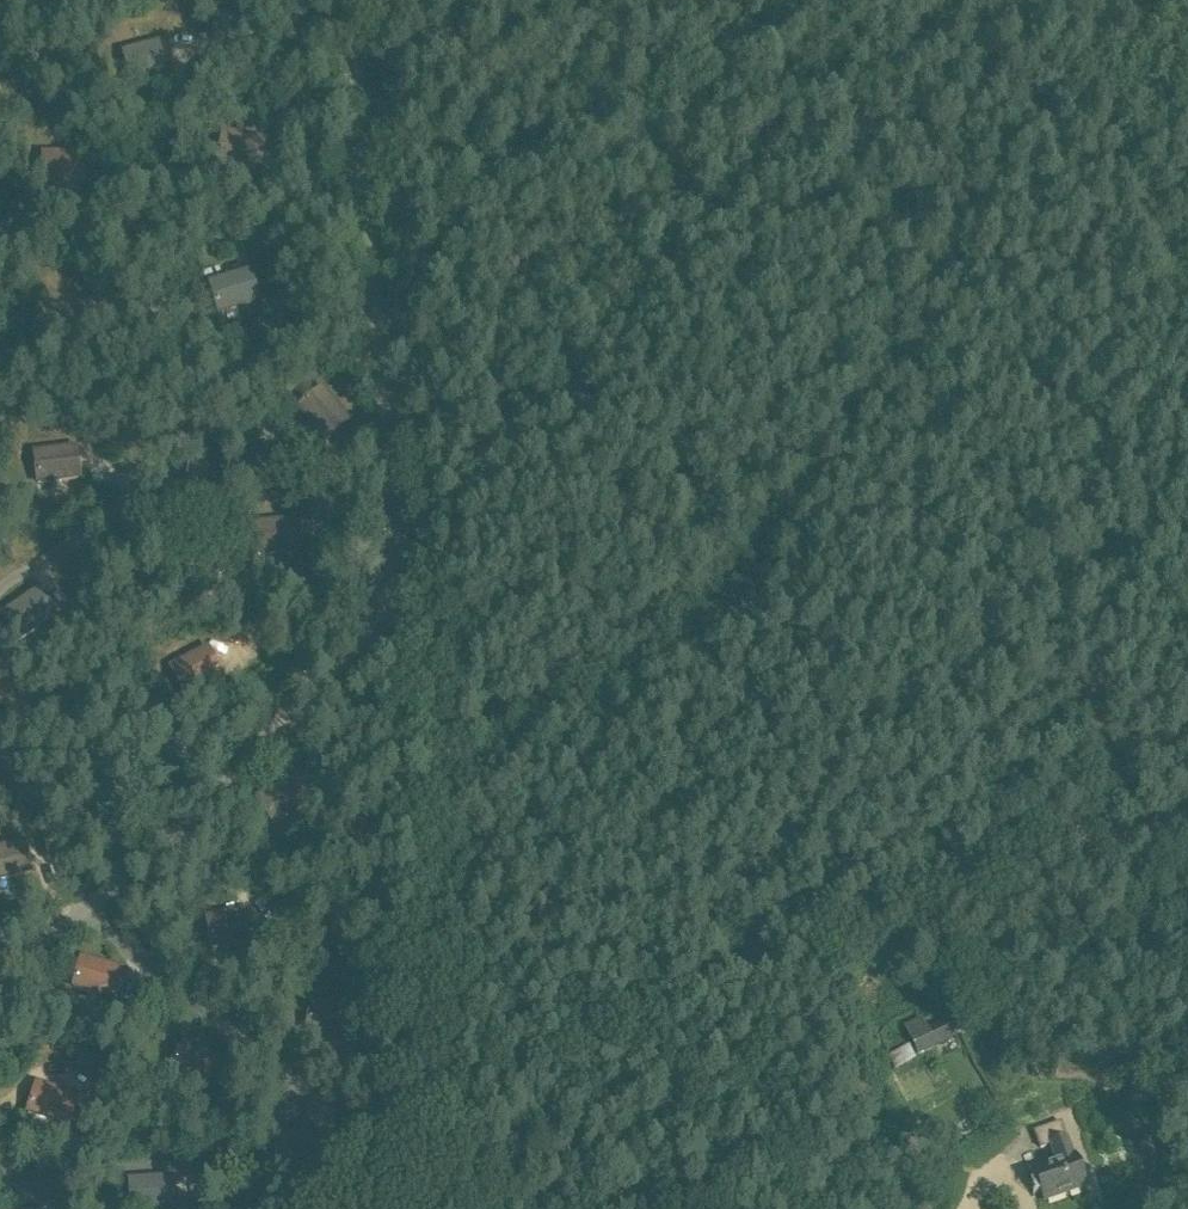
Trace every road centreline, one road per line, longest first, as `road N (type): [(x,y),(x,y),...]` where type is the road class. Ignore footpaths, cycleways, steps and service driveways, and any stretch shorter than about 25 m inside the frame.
road 1 (track): [(1187,838),(823,932),(602,1056),(462,1119),(397,1136)]
road 2 (track): [(411,573),(895,2)]

